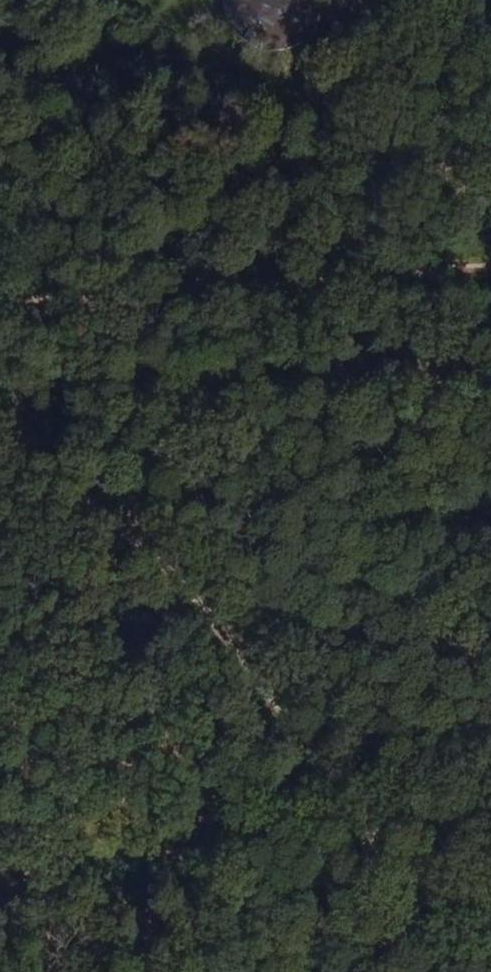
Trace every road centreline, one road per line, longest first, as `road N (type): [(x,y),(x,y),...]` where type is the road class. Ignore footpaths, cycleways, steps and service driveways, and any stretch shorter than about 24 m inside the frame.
road 1 (track): [(0,344),(490,301)]

